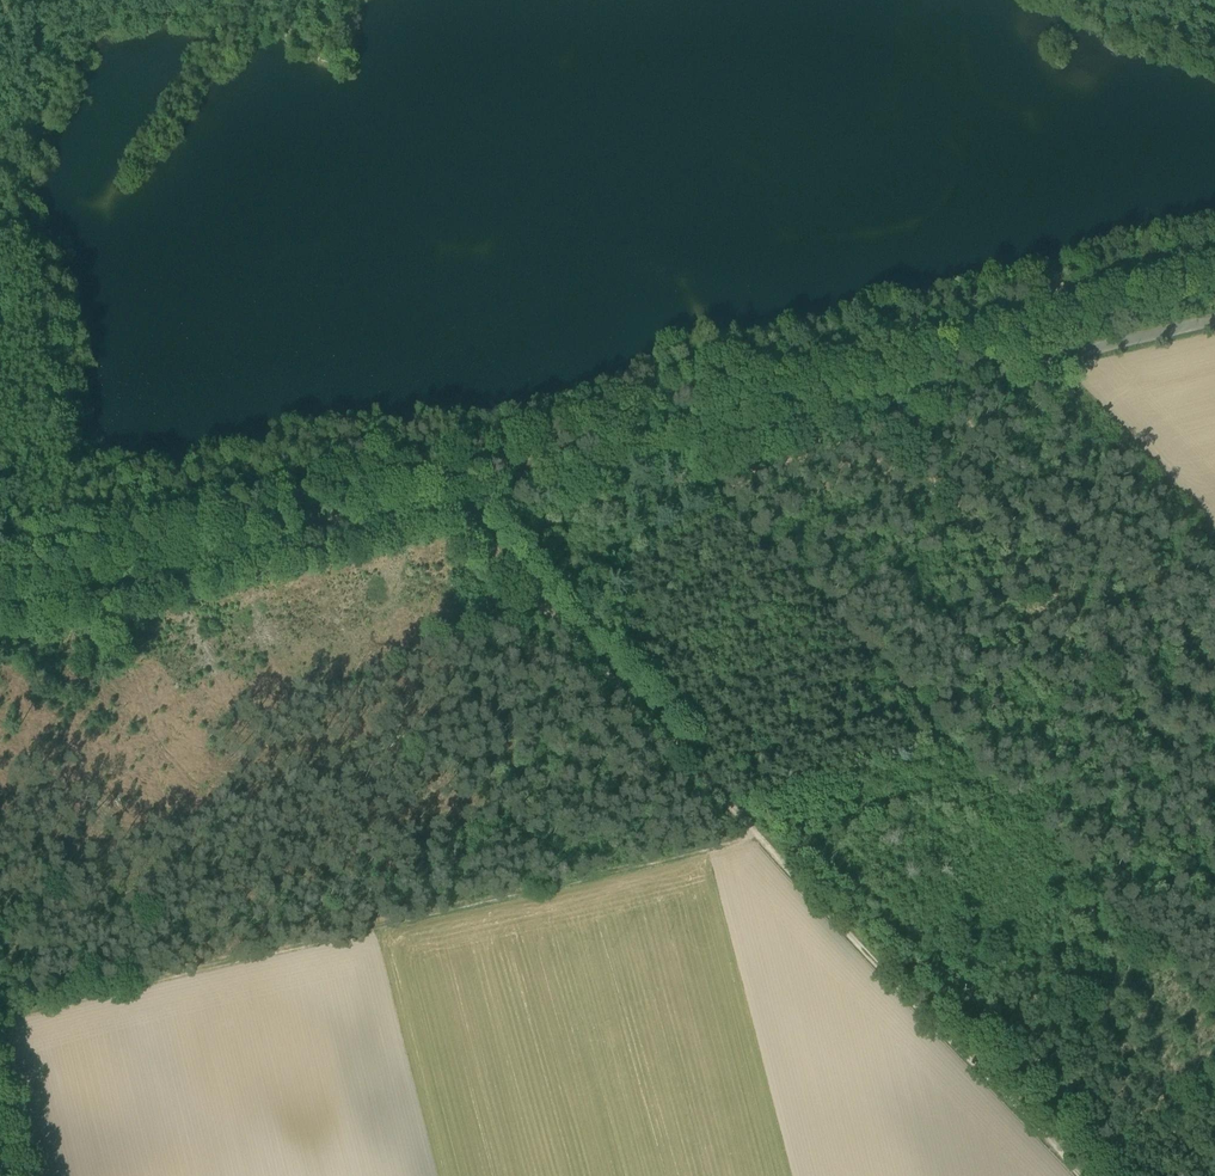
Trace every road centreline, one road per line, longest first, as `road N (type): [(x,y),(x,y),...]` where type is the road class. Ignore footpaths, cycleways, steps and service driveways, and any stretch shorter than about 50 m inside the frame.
road 1 (unclassified): [(1214,320),(101,599),(0,616)]
road 2 (track): [(466,504),(482,551),(1077,1175)]

